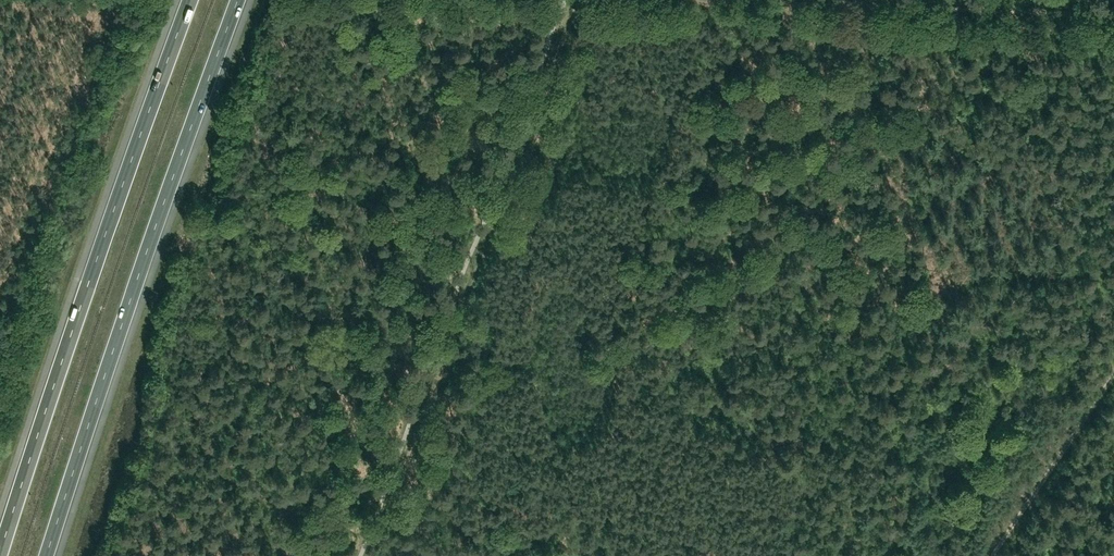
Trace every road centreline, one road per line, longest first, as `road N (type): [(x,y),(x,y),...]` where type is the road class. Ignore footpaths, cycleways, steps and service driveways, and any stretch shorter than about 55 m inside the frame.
road 1 (track): [(371,555),(575,0)]
road 2 (motorway): [(46,555),(238,0)]
road 3 (motorway): [(190,0),(0,553)]
road 4 (track): [(767,0),(1113,14)]
road 5 (track): [(993,555),(1113,377)]

